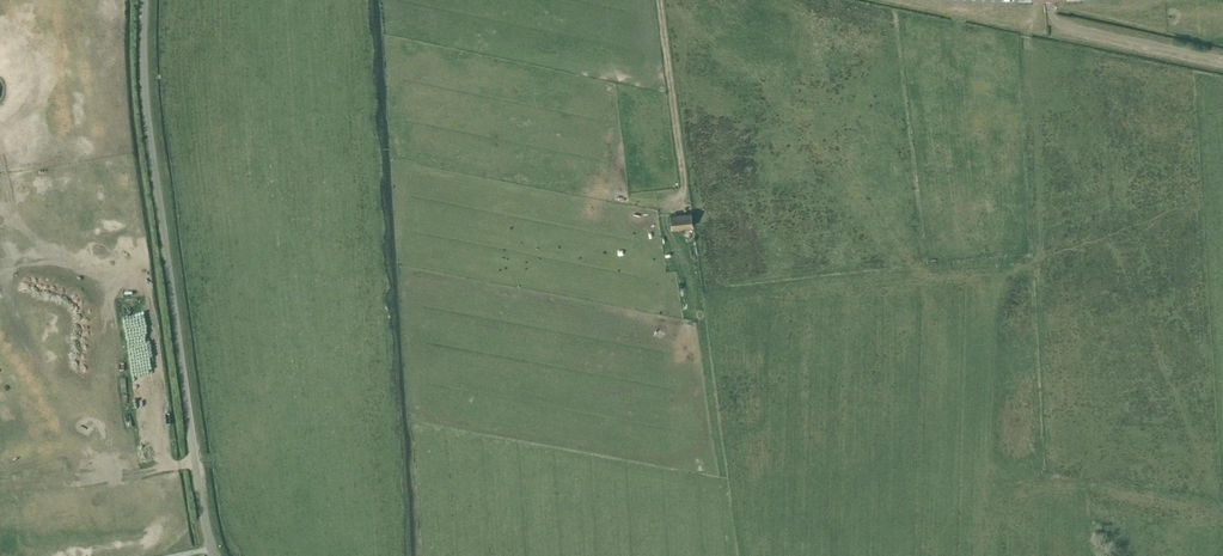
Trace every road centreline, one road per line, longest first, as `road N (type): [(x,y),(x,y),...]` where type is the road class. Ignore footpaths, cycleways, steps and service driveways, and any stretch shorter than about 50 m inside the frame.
road 1 (unclassified): [(216,555),(145,77),(146,0)]
road 2 (track): [(673,207),(683,198),(684,180),(659,0)]

